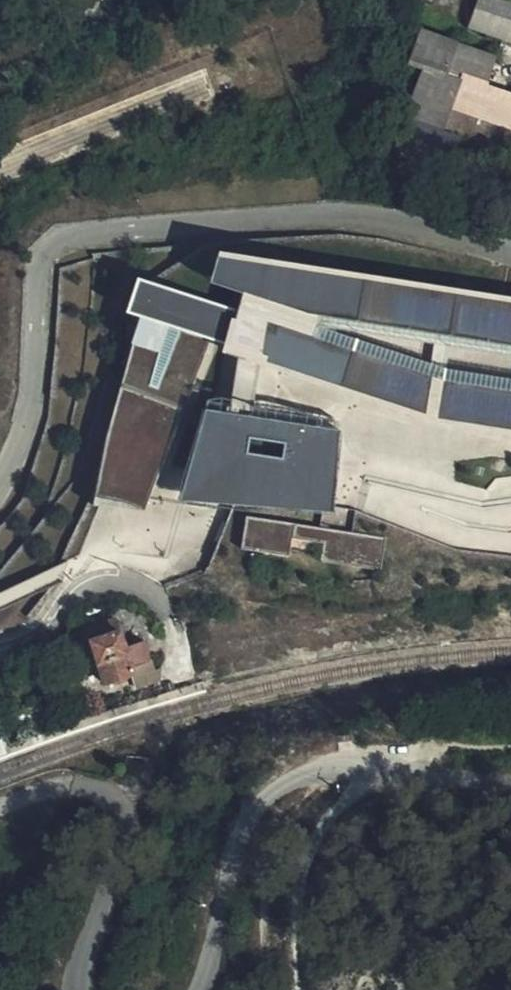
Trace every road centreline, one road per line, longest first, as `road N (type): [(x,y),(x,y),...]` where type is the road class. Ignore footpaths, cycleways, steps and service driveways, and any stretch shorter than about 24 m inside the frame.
road 1 (residential): [(195,989),(241,850),(267,804),(302,775),(361,764),(510,790)]
road 2 (residential): [(0,808),(82,783),(120,786),(128,812),(82,957),(88,989)]
road 3 (residential): [(0,661),(36,647),(93,587),(118,582),(167,611),(177,658)]

